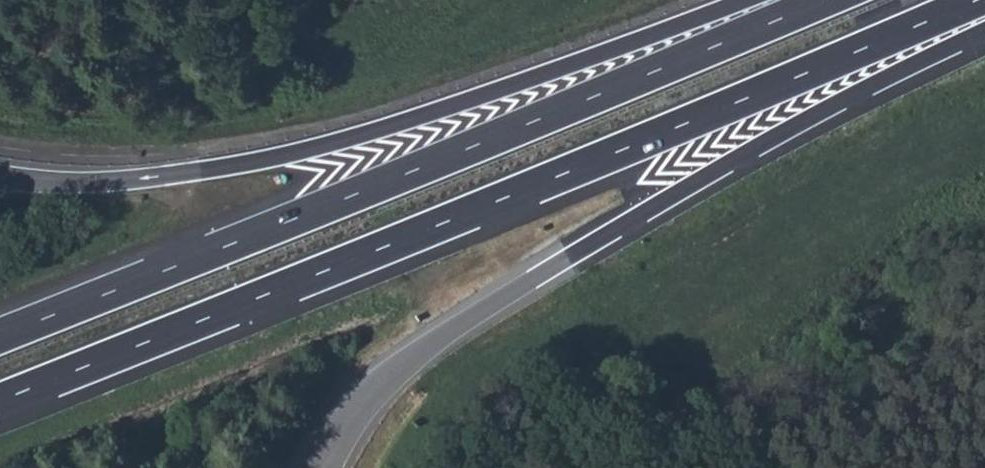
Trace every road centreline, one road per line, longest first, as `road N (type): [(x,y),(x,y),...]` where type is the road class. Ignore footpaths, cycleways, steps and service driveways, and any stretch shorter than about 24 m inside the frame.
road 1 (motorway): [(0,401),(977,0)]
road 2 (motorway): [(824,0),(0,336)]
road 3 (motorway): [(317,460),(380,385),(461,324),(777,135),(984,31)]
road 4 (motorway): [(738,0),(425,115),(291,154),(103,182),(0,177)]

